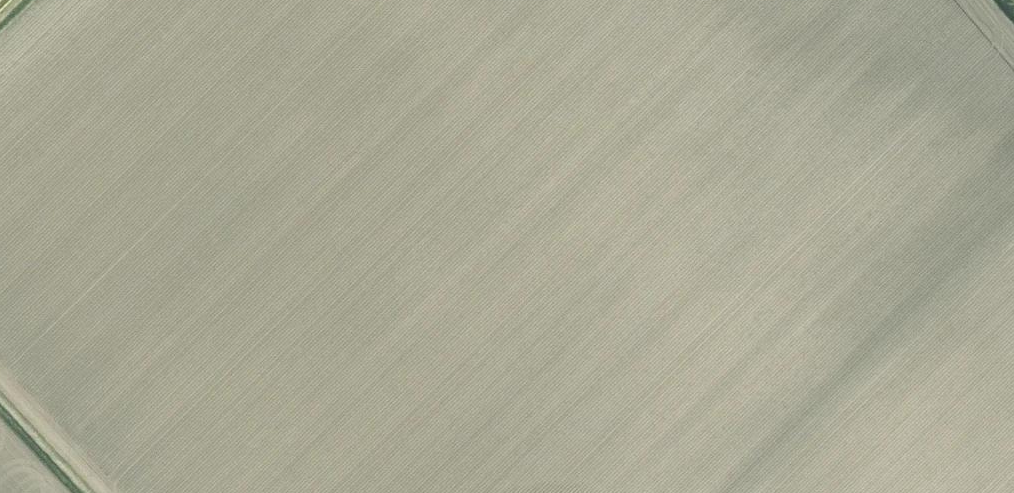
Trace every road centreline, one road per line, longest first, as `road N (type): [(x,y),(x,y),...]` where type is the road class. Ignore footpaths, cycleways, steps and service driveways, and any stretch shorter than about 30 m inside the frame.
road 1 (track): [(108,492),(0,378)]

